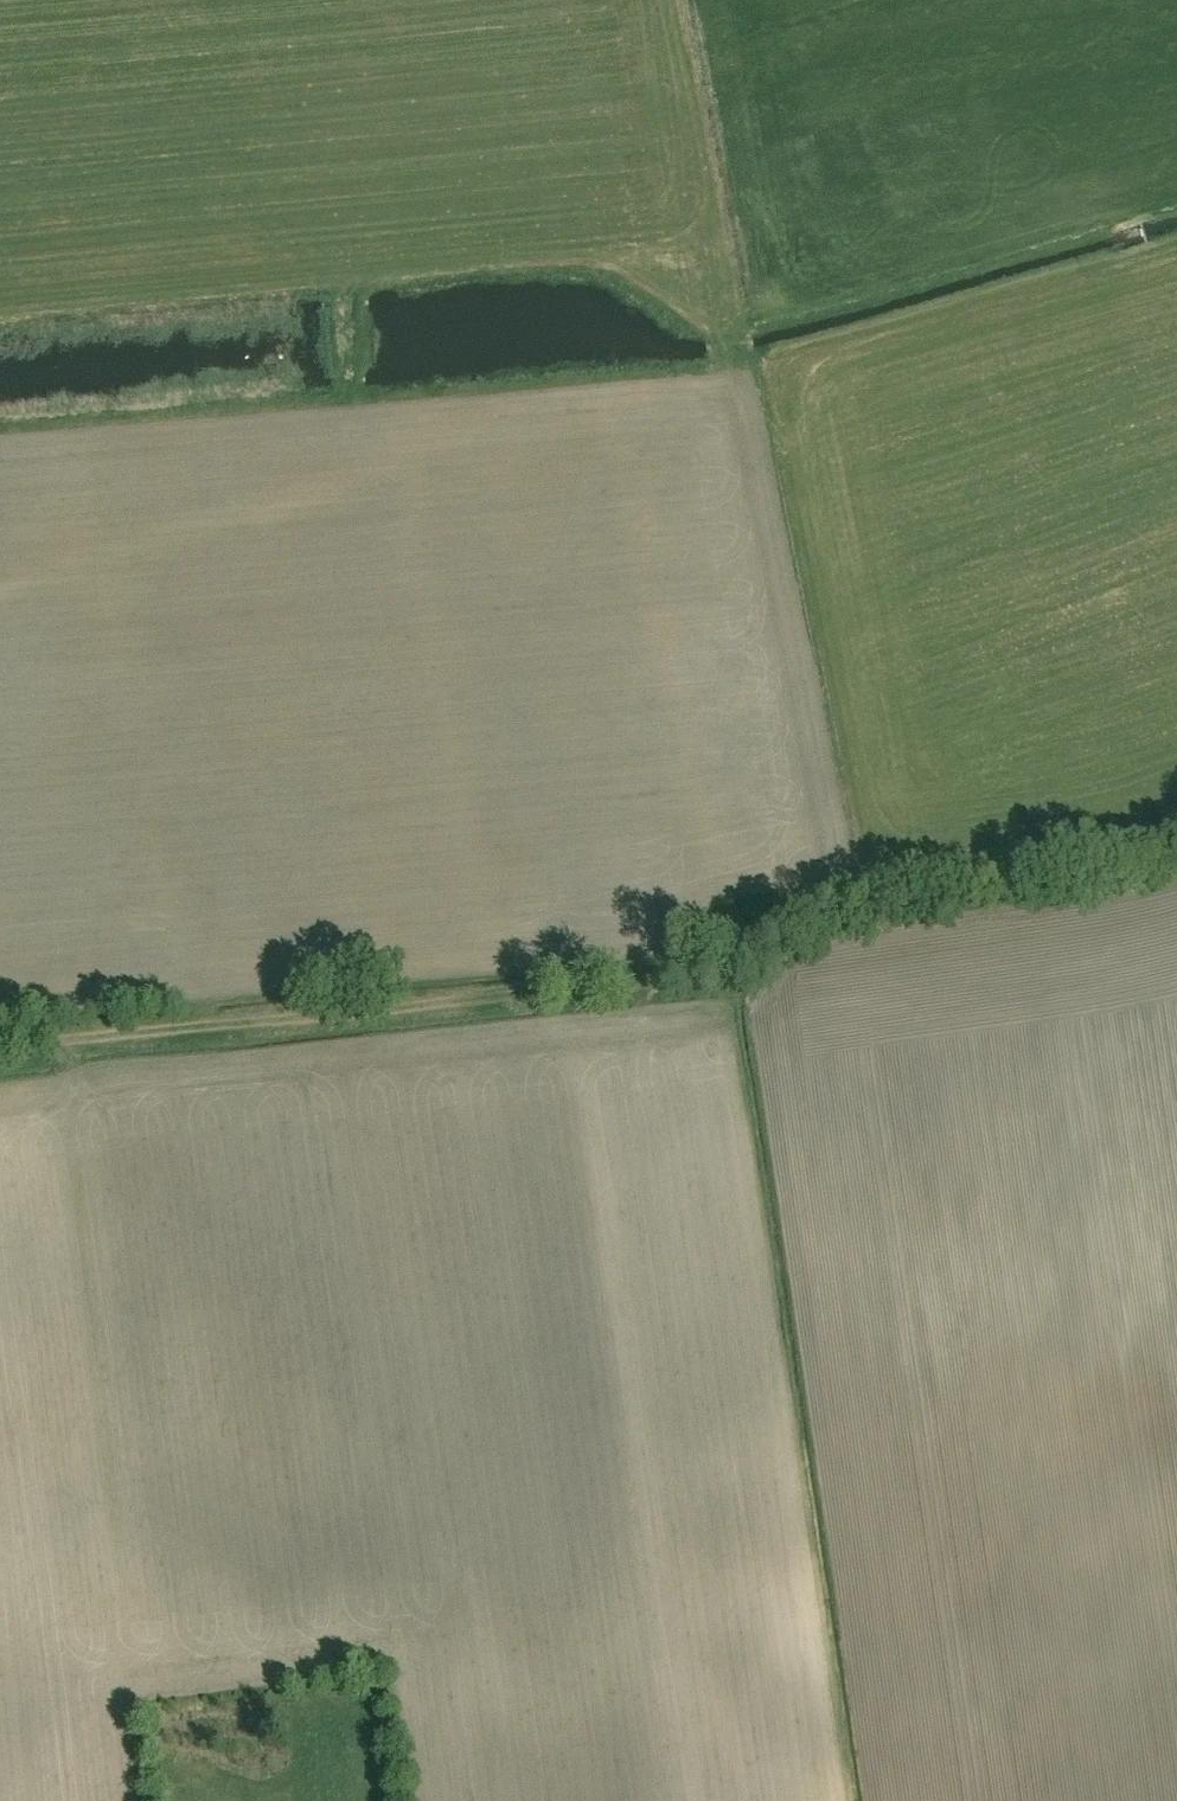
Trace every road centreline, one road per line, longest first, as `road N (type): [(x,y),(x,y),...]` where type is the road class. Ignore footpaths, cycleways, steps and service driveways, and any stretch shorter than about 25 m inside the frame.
road 1 (track): [(0,1050),(729,971),(803,909),(1111,864),(1176,846)]

